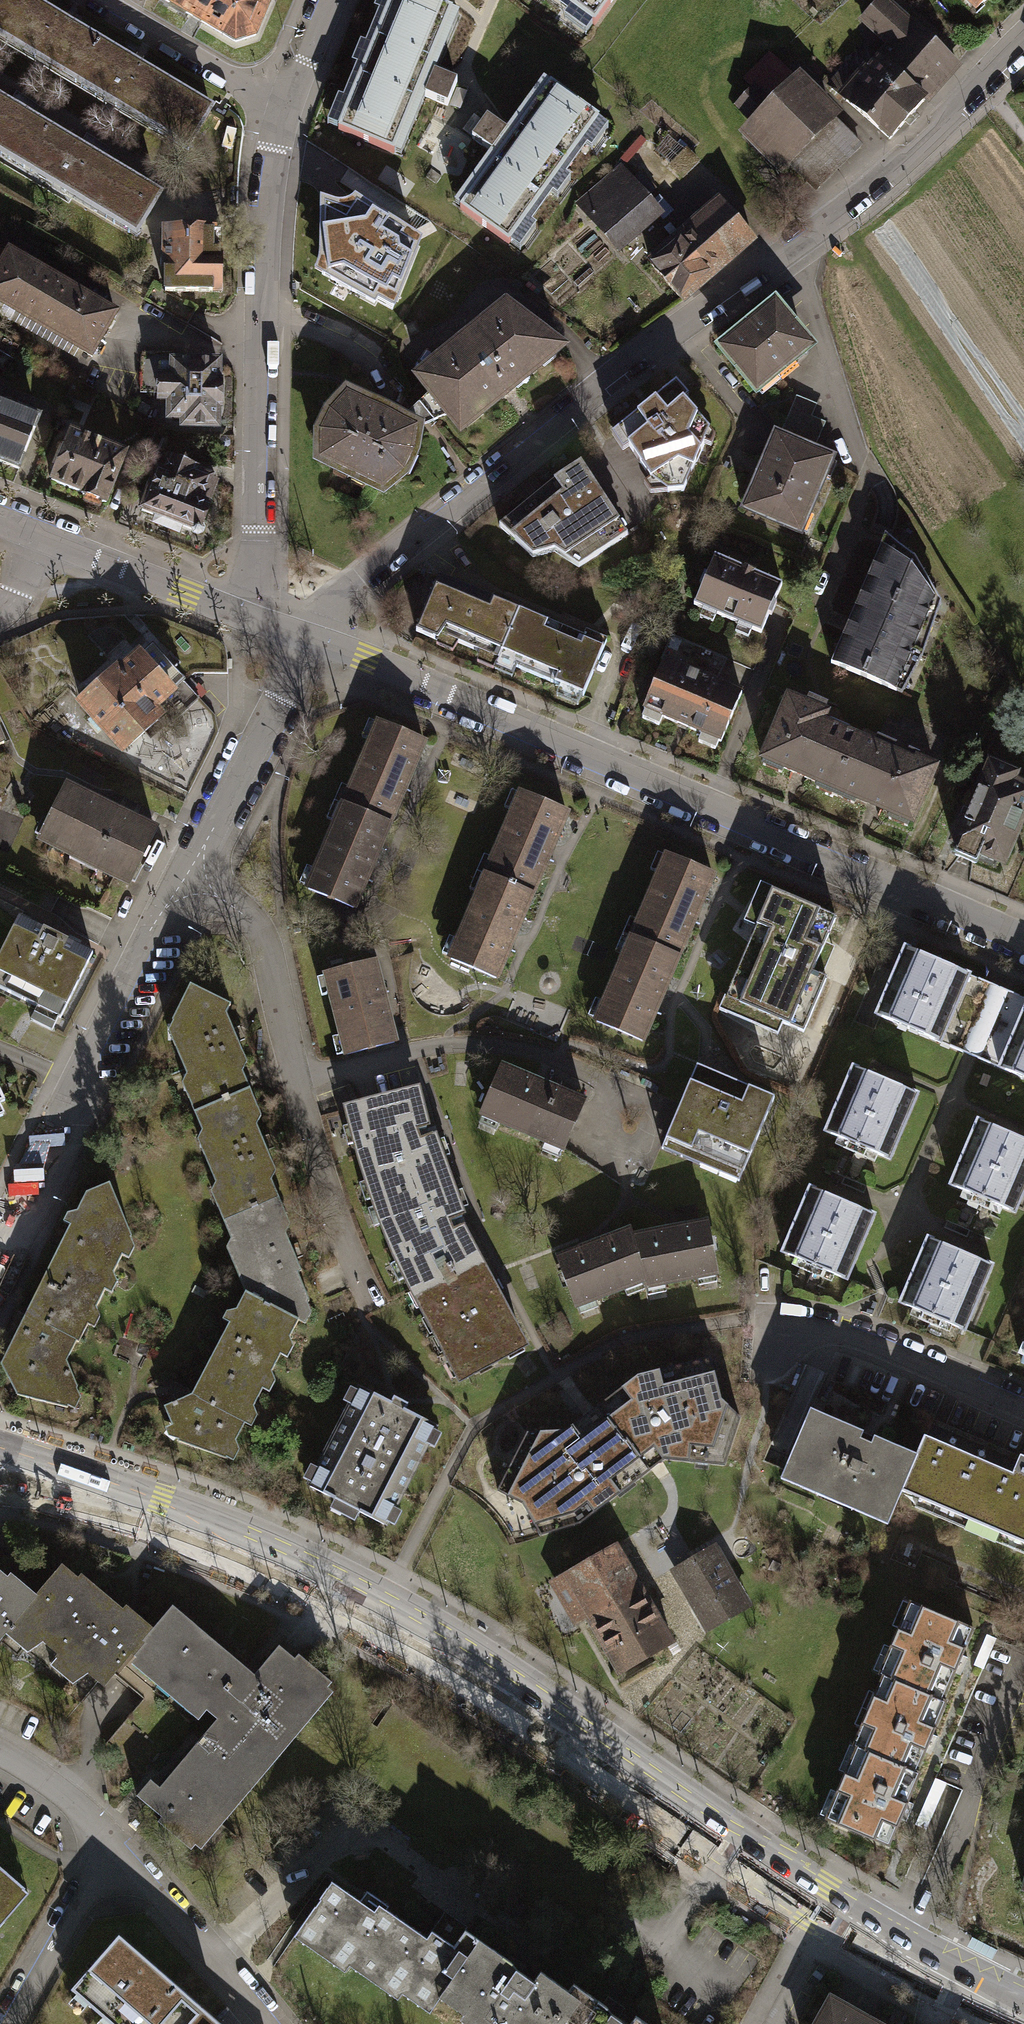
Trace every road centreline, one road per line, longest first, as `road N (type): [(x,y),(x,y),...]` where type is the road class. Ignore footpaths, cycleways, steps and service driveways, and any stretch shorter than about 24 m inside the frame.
road 1 (tertiary): [(0,1468),(223,1538),(376,1611),(500,1684),(815,1902),(1023,2014)]
road 2 (residential): [(1023,40),(864,192),(605,382),(362,576),(300,639)]
road 3 (residential): [(300,639),(1023,944)]
road 4 (residential): [(238,617),(255,531),(260,207),(285,101)]
road 5 (residential): [(186,884),(249,921),(266,949),(303,1125),(370,1304)]
road 6 (residential): [(186,884),(0,1246)]
road 7 (residential): [(300,639),(186,884)]
road 8 (residential): [(1023,1408),(863,1340),(775,1322)]
road 9 (residential): [(114,1849),(265,2023)]
road 10 (residential): [(285,101),(223,77),(93,0)]
road 11 (residential): [(41,538),(238,617)]
road 12 (residential): [(114,1849),(14,2023)]
road 13 (residential): [(0,1754),(74,1802),(114,1849)]

